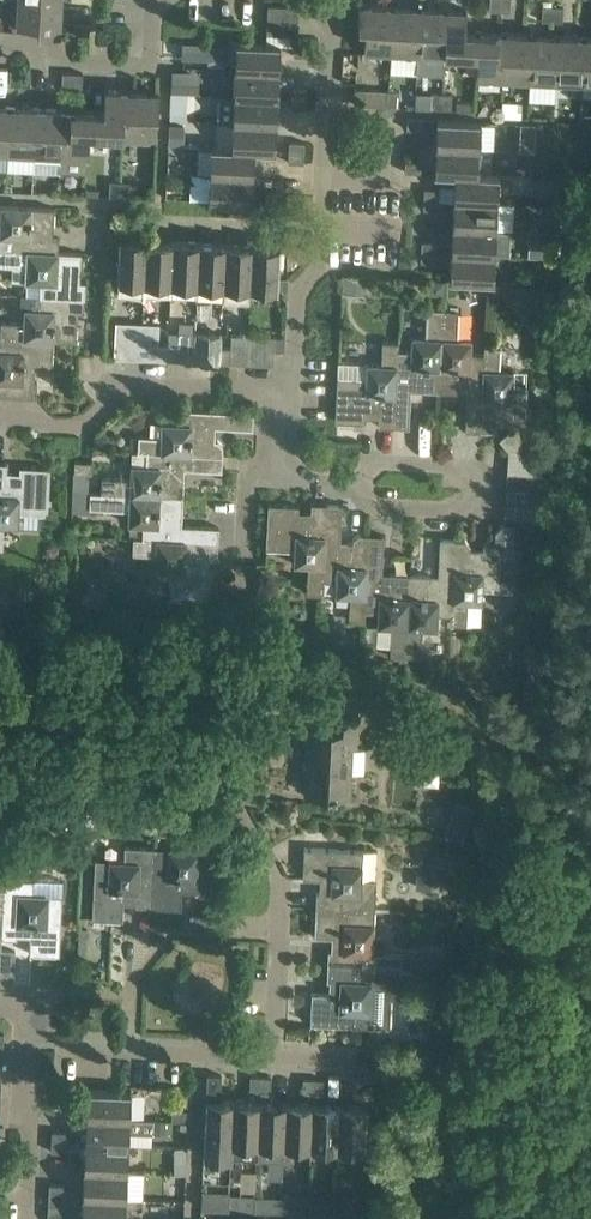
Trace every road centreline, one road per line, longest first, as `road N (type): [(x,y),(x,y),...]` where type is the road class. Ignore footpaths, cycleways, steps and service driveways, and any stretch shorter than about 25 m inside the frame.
road 1 (residential): [(288,393),(298,288),(323,258),(332,0)]
road 2 (residential): [(0,424),(79,426),(100,411),(106,385),(288,393)]
road 3 (residential): [(362,487),(379,462),(470,466),(477,494),(456,512),(374,508)]
road 4 (residential): [(273,1056),(281,888),(249,814)]
road 5 (residential): [(0,56),(16,40),(54,43),(67,62),(150,65),(154,0)]
road 6 (residential): [(273,1056),(44,1042)]
road 7 (residential): [(240,664),(246,476),(282,479)]
road 8 (residential): [(19,1218),(27,1064),(44,1042)]

